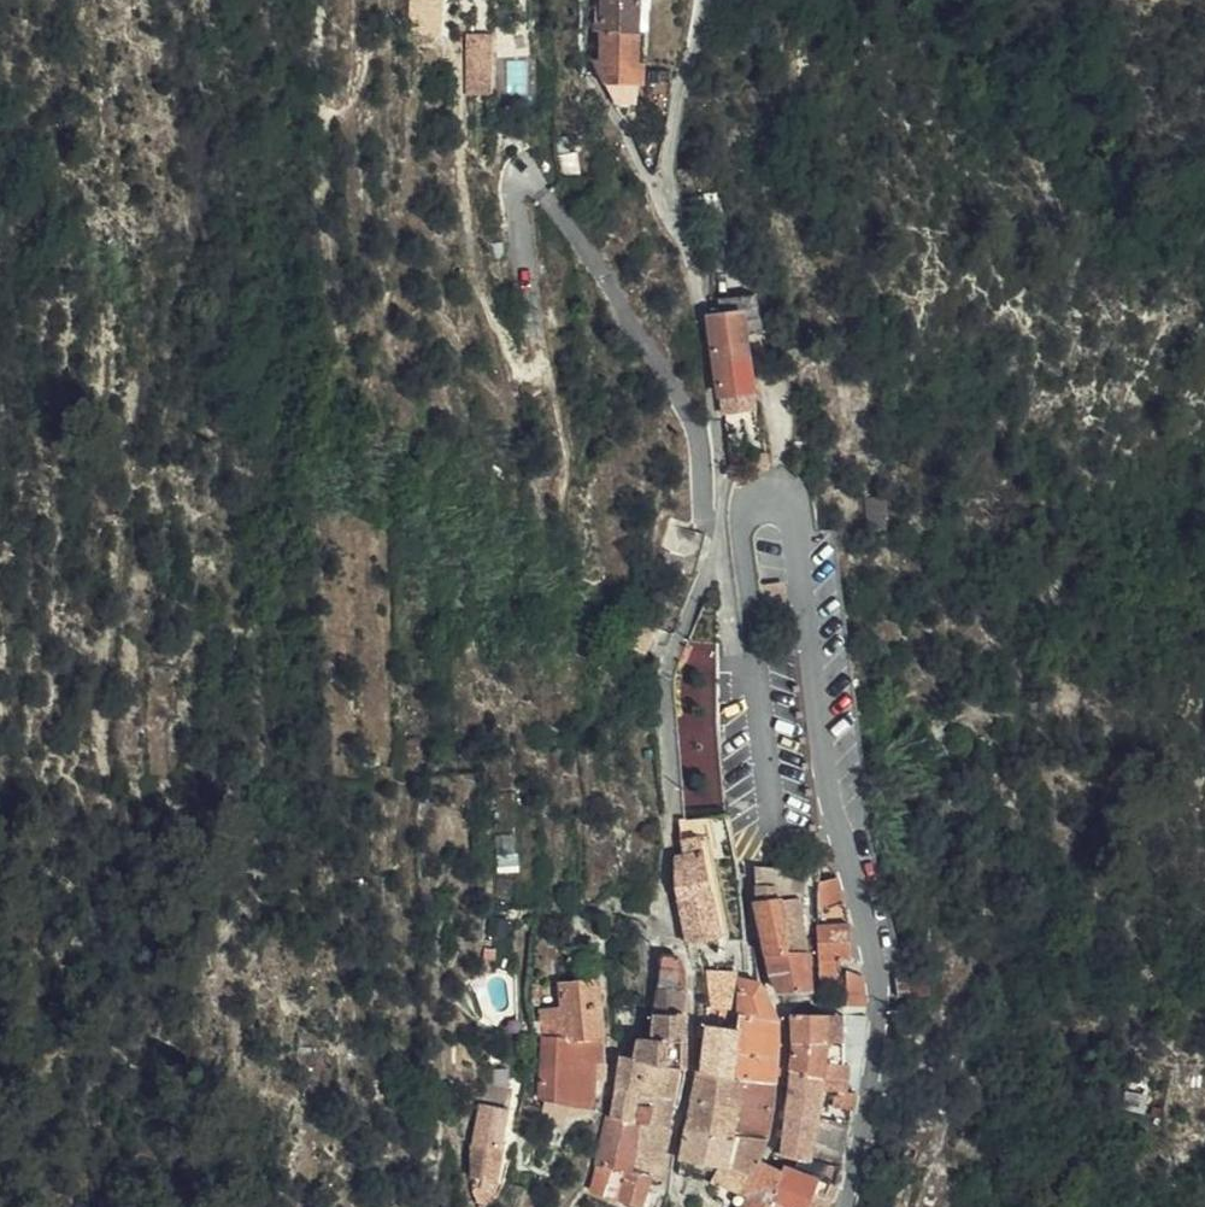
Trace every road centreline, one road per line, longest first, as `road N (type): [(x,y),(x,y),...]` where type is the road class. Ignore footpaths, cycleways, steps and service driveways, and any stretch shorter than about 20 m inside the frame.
road 1 (residential): [(842,1206),(872,1006),(869,953),(826,758),(802,516),(776,496),(742,518),(764,831)]

